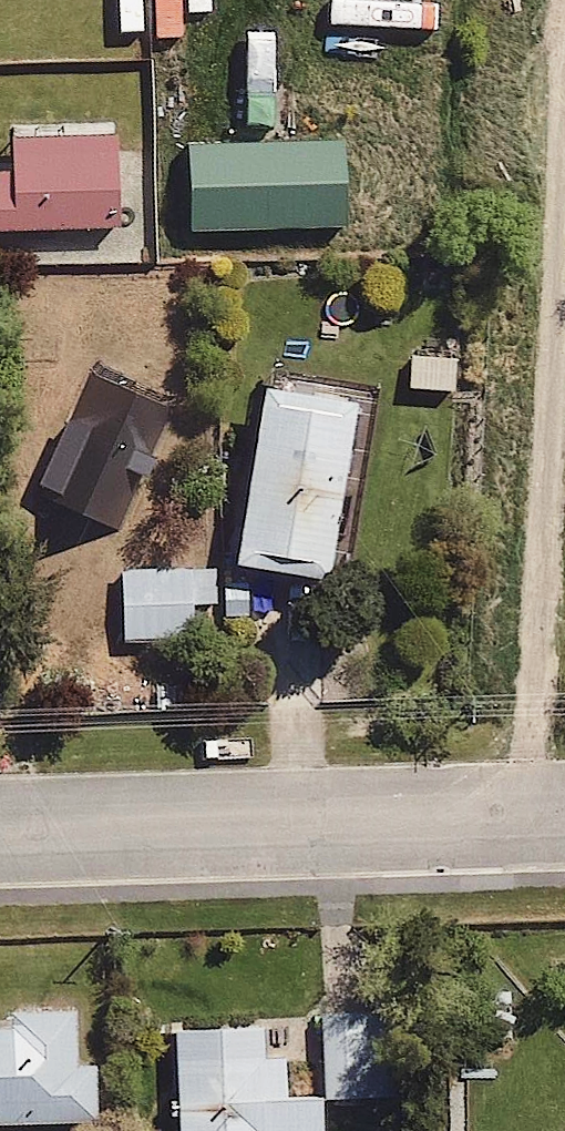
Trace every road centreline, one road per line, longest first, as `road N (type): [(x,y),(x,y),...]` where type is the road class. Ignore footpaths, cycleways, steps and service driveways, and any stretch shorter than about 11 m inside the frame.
road 1 (residential): [(0,835),(564,818)]

